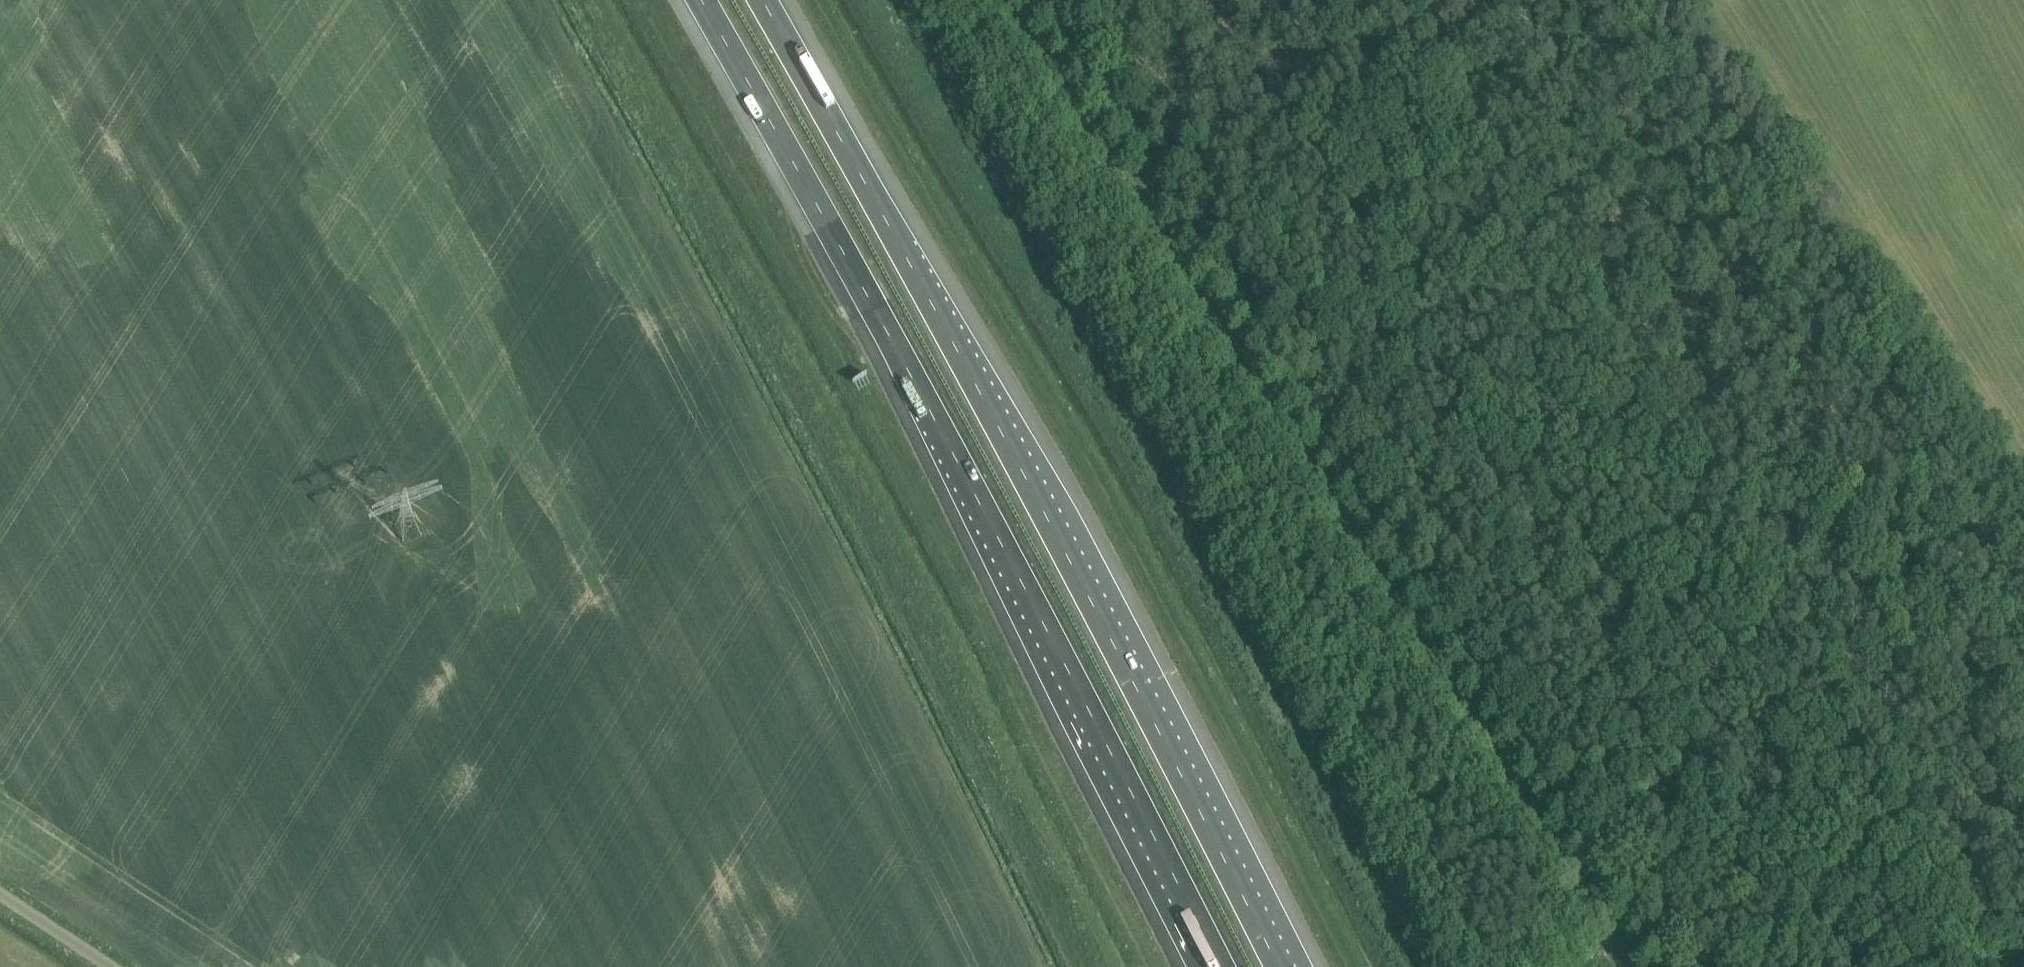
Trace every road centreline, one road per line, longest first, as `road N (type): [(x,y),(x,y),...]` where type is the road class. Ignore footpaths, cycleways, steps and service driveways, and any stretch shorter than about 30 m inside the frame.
road 1 (track): [(1012,0),(1641,966)]
road 2 (motorway): [(704,0),(916,383),(1218,966)]
road 3 (motorway): [(1277,966),(768,0)]
road 4 (unclassified): [(118,966),(0,890)]

